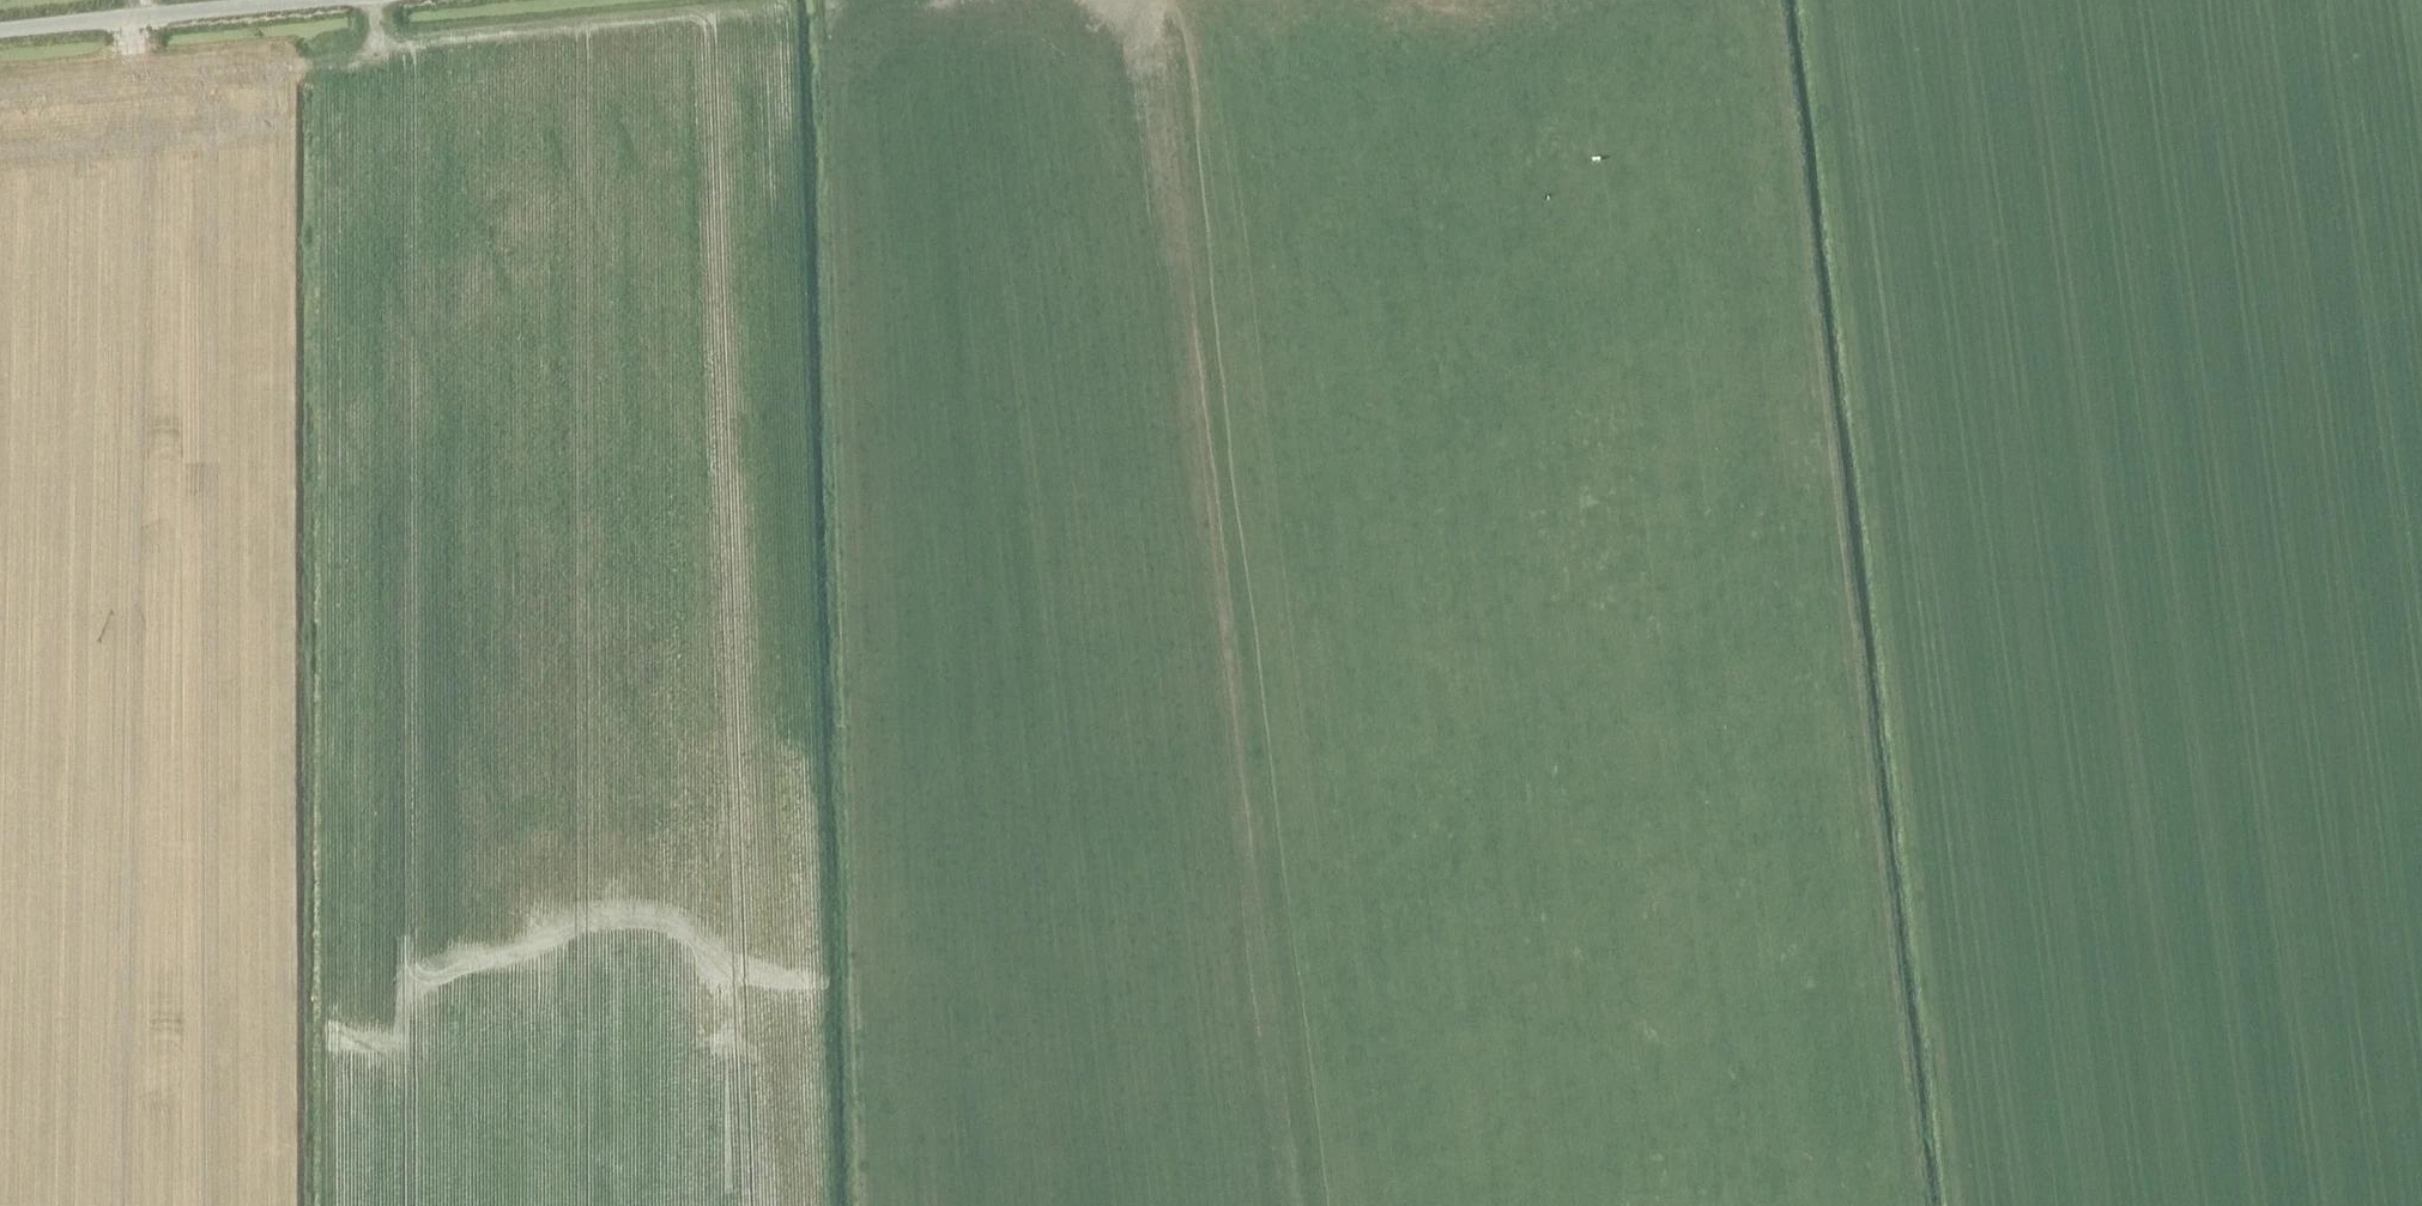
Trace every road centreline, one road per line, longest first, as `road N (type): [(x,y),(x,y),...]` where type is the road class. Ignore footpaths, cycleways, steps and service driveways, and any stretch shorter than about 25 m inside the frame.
road 1 (unclassified): [(0,40),(437,0)]

